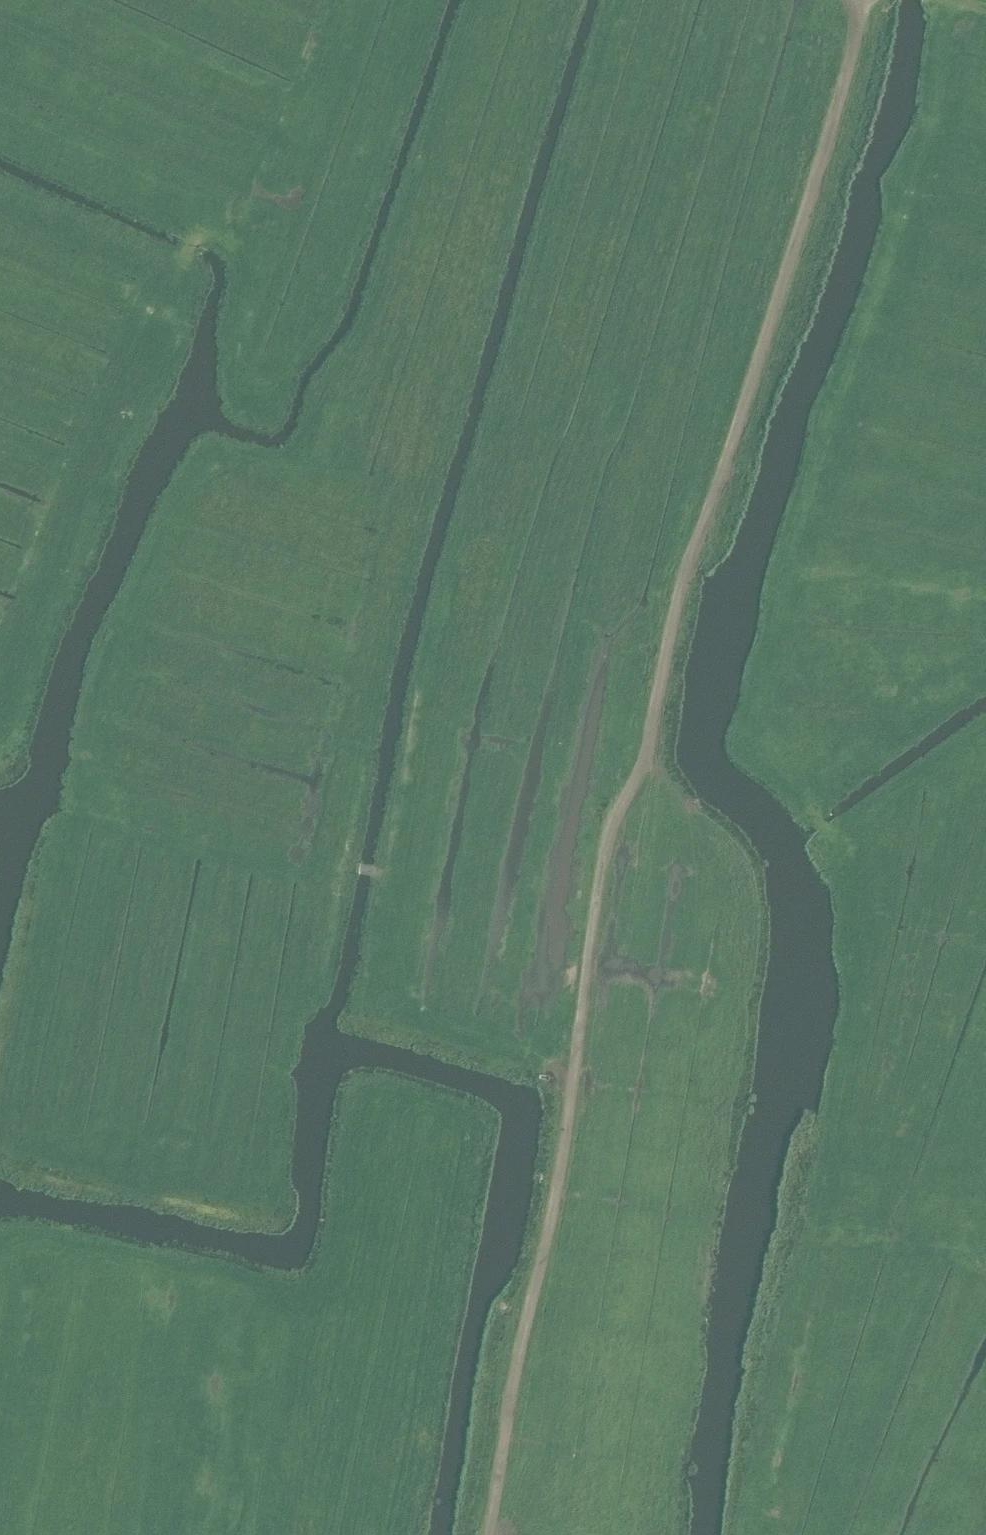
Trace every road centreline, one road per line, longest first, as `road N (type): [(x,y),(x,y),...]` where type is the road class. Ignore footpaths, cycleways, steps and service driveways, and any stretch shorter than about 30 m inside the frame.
road 1 (track): [(868,0),(766,339),(684,573),(641,769),(605,850),(565,1146),(488,1534)]

